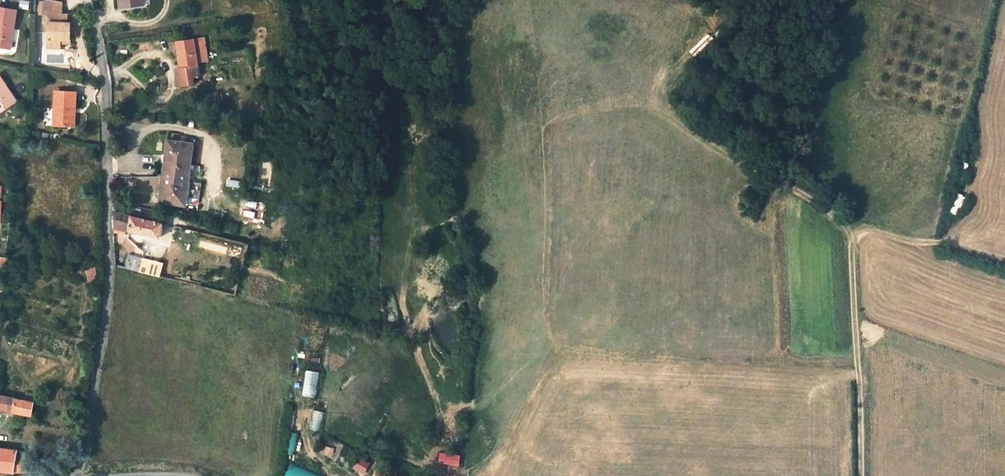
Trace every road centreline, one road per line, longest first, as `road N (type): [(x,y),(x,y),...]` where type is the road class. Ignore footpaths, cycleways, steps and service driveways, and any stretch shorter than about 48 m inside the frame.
road 1 (residential): [(85,0),(102,78),(111,266),(84,475)]

